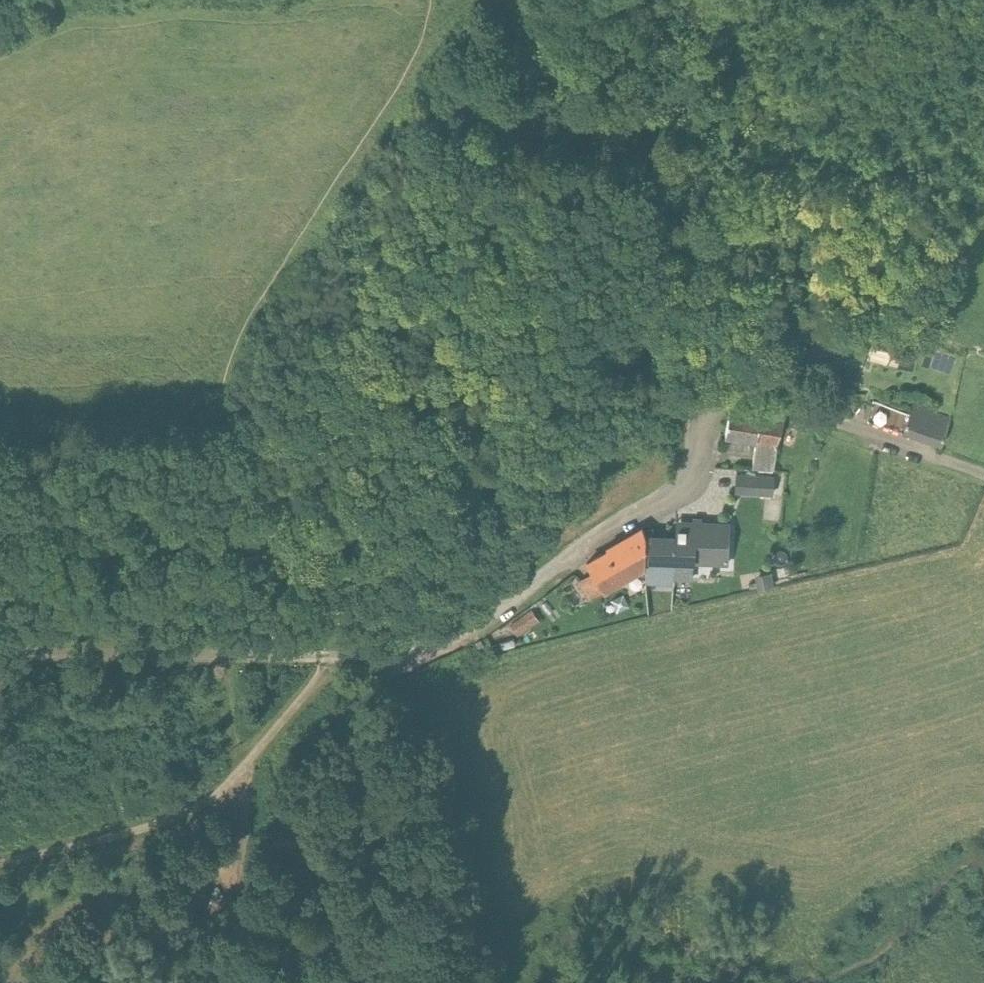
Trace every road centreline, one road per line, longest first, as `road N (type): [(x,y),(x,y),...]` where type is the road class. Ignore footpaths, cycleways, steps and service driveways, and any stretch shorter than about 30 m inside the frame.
road 1 (unclassified): [(556,566),(684,488),(708,417),(732,397),(852,426),(983,474)]
road 2 (track): [(339,656),(235,771)]

